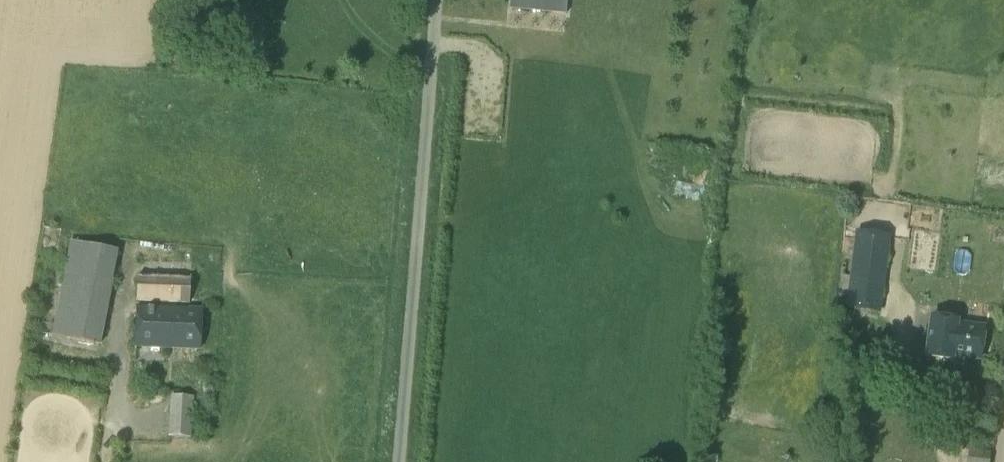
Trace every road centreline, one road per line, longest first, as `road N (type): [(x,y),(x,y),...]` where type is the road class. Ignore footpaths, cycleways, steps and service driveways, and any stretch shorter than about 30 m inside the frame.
road 1 (unclassified): [(399,461),(436,0)]

